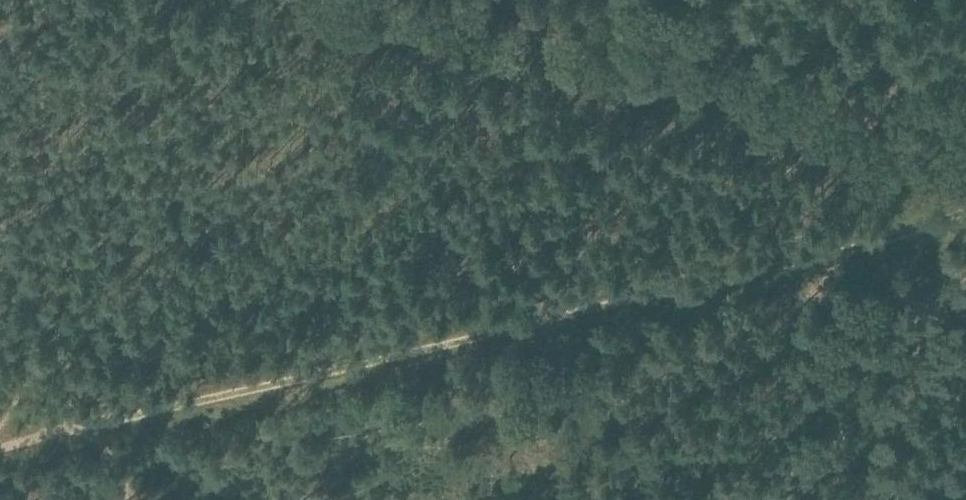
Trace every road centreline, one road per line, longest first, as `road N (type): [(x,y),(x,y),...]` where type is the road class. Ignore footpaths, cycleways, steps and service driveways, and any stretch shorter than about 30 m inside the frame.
road 1 (track): [(965,217),(886,242),(91,426)]
road 2 (track): [(944,224),(873,161),(371,0)]

